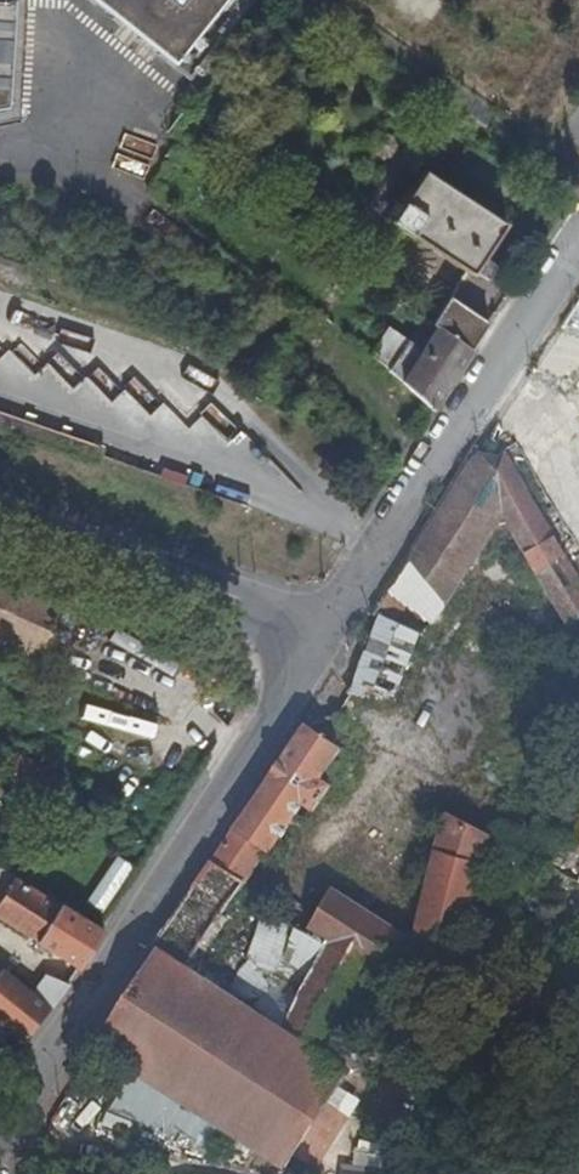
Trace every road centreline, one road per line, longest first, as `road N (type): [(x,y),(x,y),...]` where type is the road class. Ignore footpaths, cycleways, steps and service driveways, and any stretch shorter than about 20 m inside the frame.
road 1 (residential): [(327,629),(0,1141)]
road 2 (residential): [(578,246),(327,629)]
road 3 (unclassified): [(327,629),(0,510)]

